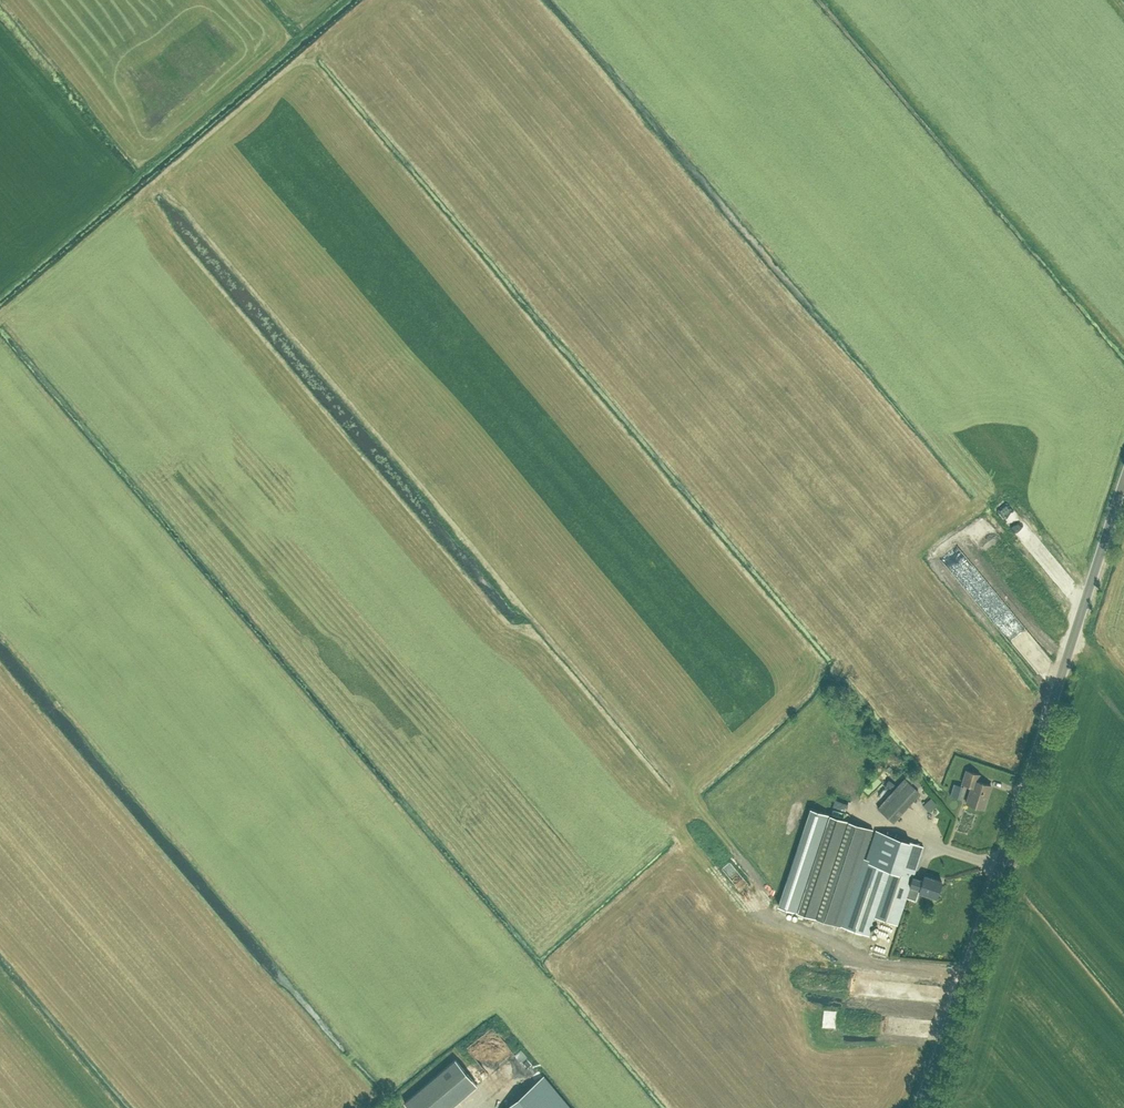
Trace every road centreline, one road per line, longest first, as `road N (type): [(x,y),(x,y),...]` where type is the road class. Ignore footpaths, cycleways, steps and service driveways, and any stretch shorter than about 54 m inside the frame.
road 1 (tertiary): [(916,1107),(1123,486)]

